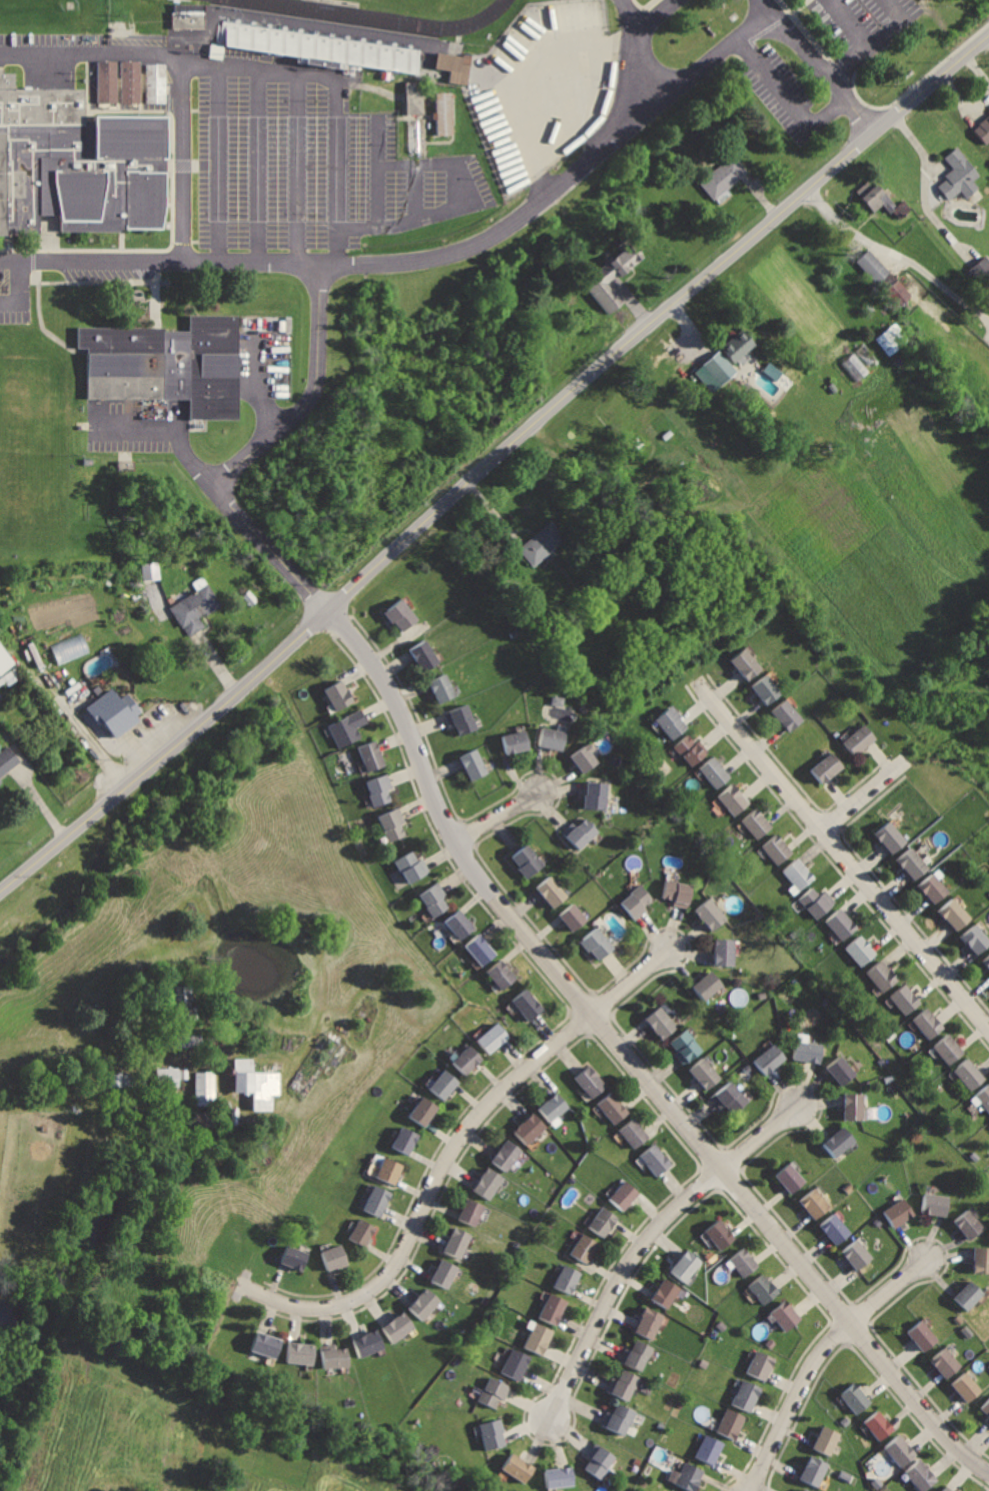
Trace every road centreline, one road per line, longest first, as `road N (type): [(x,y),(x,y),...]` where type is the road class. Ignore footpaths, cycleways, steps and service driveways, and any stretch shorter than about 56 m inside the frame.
road 1 (residential): [(988,36),(596,367),(211,718),(0,891)]
road 2 (residential): [(328,609),(385,681),(451,838),(482,883),(935,1426),(988,1473)]
road 3 (residential): [(241,1284),(307,1307),(329,1306),(377,1283),(398,1258),(471,1116),(664,947)]
road 4 (residential): [(988,1026),(692,677)]
road 5 (residential): [(319,268),(312,391),(214,482),(328,609)]
road 6 (residential): [(795,1103),(645,1237),(547,1418)]
road 7 (residential): [(749,1490),(819,1348),(925,1257)]

